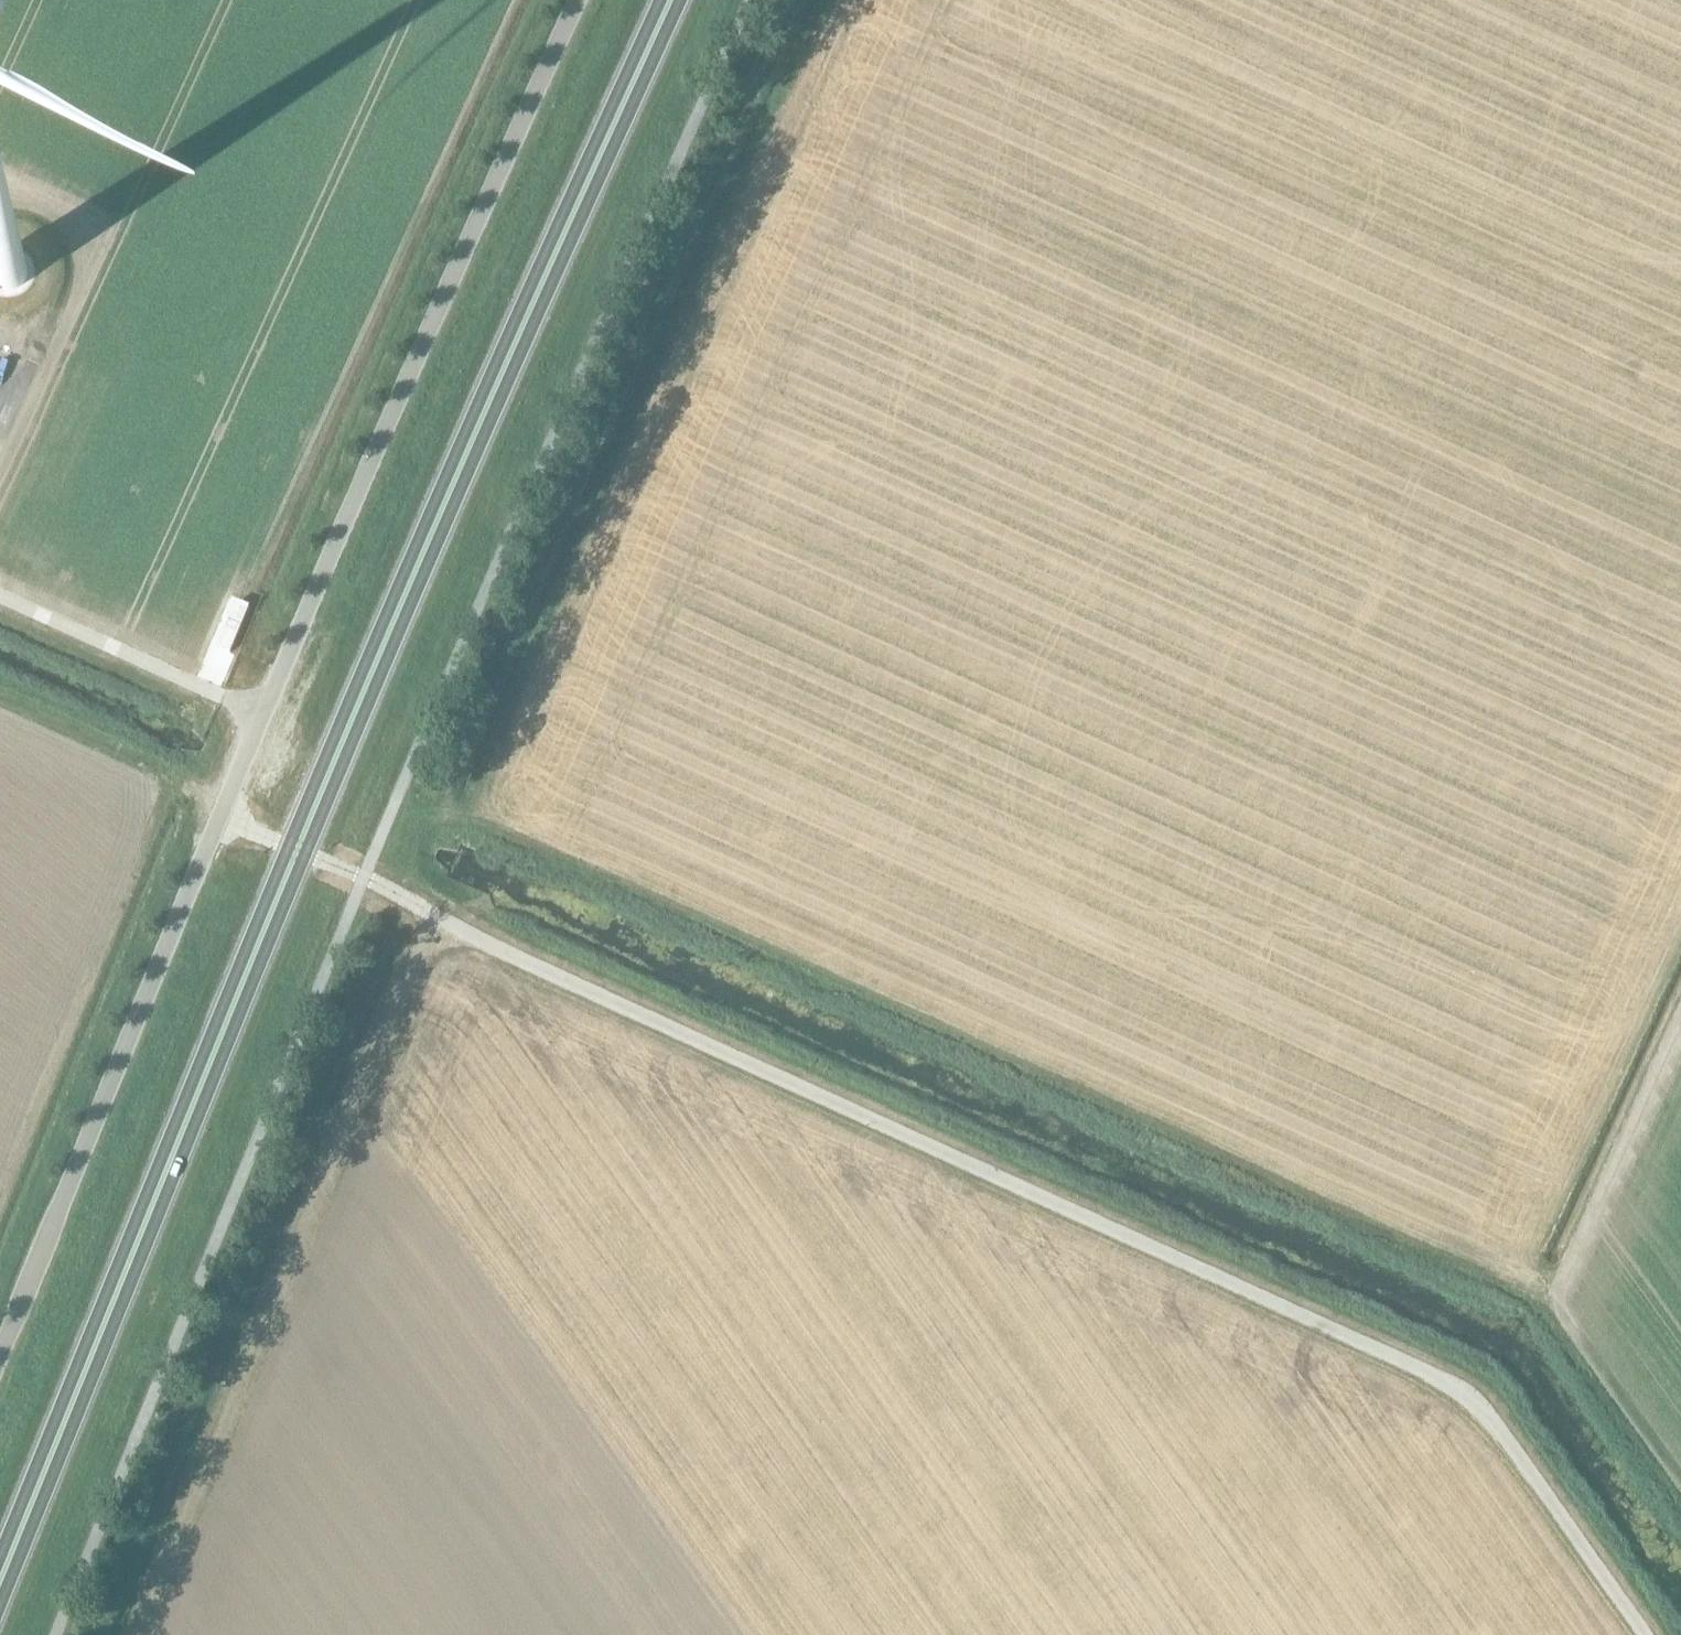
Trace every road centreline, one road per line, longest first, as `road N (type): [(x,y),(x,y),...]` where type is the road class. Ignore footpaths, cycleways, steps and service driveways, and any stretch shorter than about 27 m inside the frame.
road 1 (trunk): [(0,1583),(386,644),(678,0)]
road 2 (unclassified): [(0,1367),(309,602),(579,0)]

